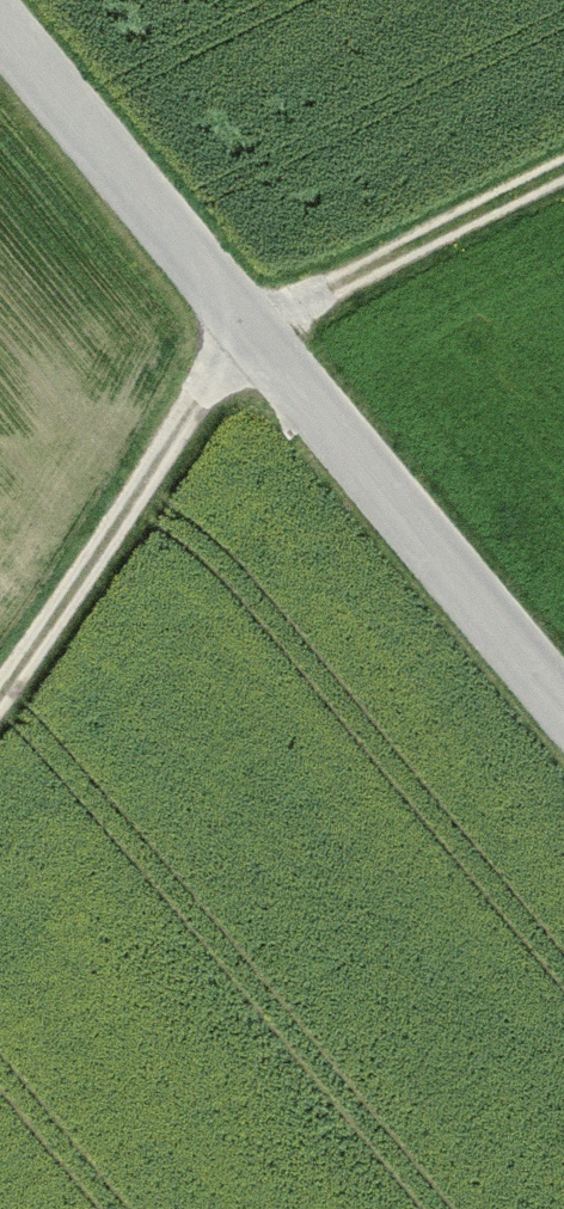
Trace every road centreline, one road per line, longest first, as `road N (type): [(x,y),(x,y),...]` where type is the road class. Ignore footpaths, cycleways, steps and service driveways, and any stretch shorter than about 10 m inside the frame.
road 1 (unclassified): [(563,708),(0,29)]
road 2 (track): [(563,170),(243,326),(0,688)]

